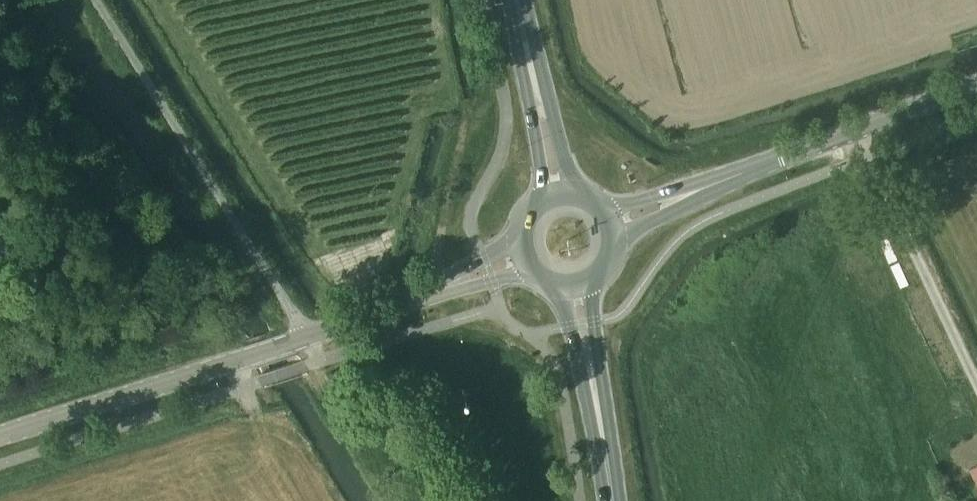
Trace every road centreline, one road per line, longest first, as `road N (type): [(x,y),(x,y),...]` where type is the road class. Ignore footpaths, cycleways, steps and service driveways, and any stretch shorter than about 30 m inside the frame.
road 1 (unclassified): [(311,337),(92,0)]
road 2 (tertiary): [(621,222),(976,86)]
road 3 (tertiary): [(0,438),(311,337)]
road 4 (track): [(976,389),(883,193),(862,128)]
road 5 (primary): [(606,500),(577,293)]
road 6 (primary): [(561,189),(518,0)]

